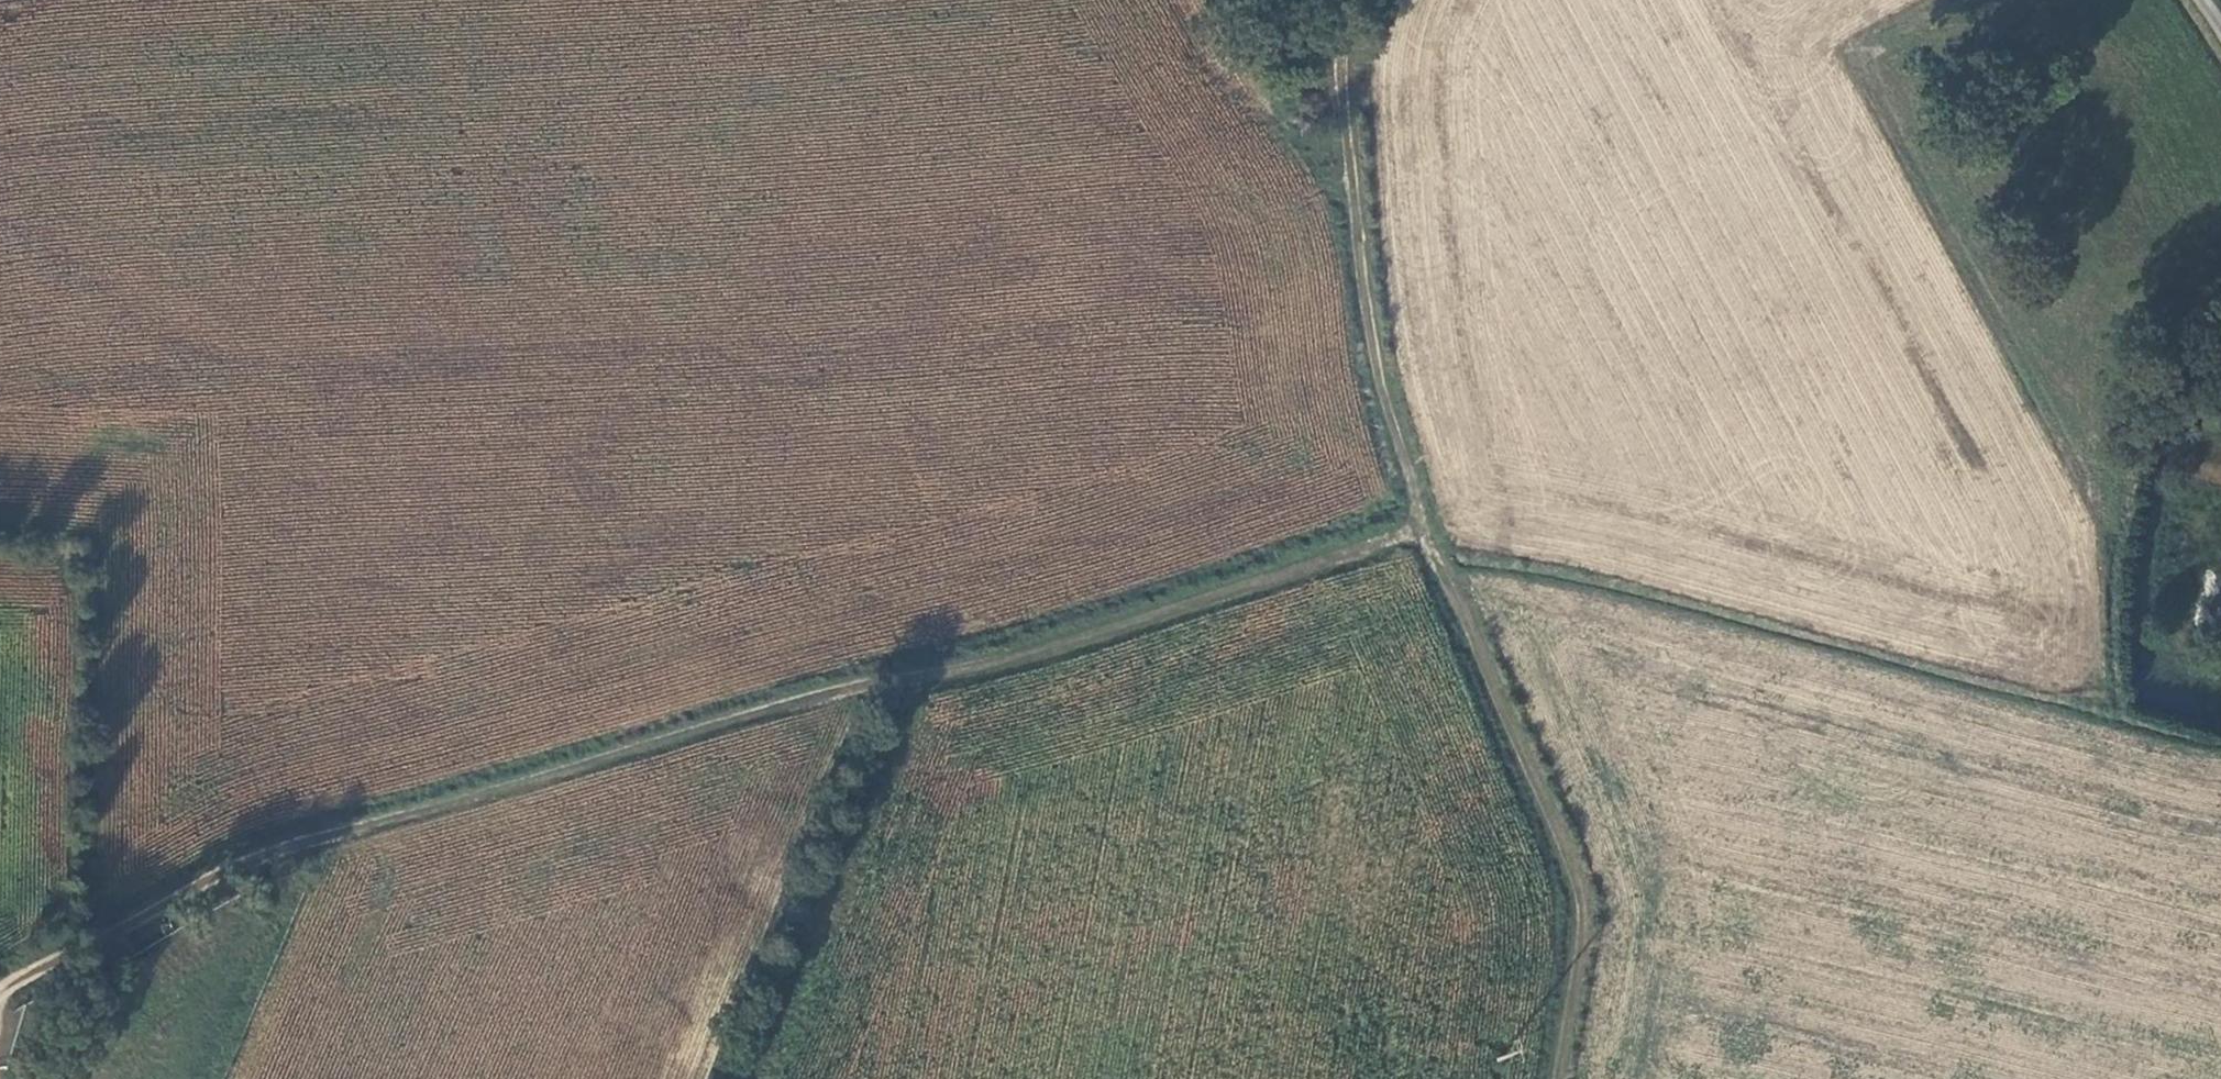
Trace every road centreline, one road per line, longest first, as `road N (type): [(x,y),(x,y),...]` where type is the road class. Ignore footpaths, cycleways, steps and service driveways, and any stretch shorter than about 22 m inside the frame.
road 1 (track): [(1339,0),(1347,179),(1366,304),(1391,424),(1423,526),(992,661),(778,708),(264,852),(0,994)]
road 2 (track): [(1557,1078),(1587,925),(1423,526)]

